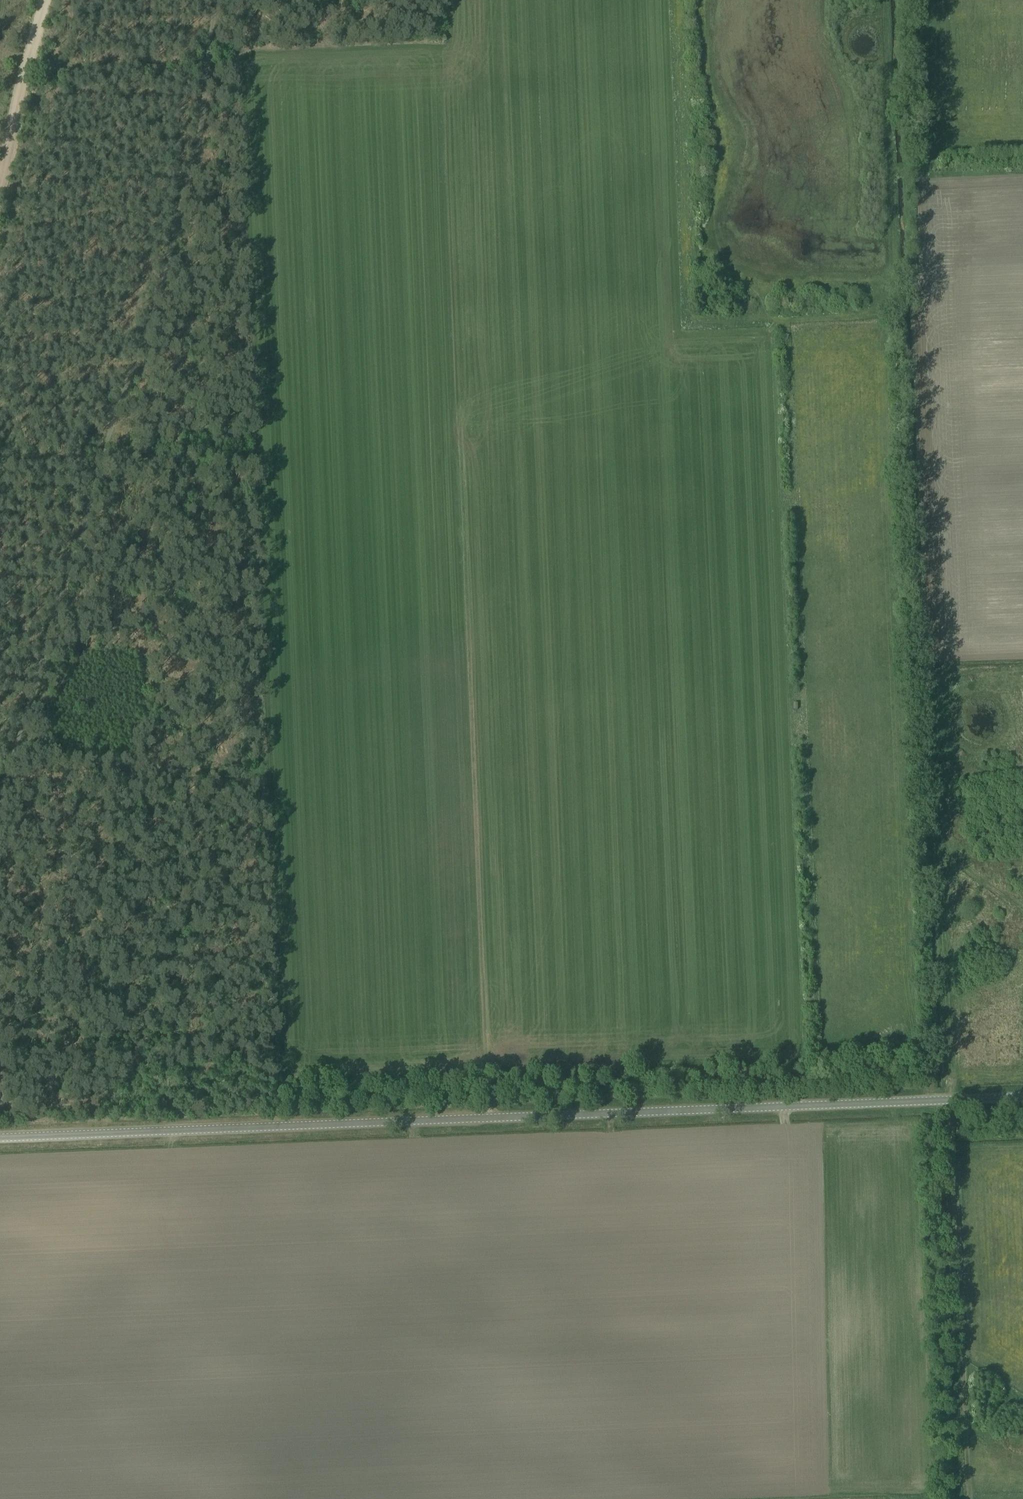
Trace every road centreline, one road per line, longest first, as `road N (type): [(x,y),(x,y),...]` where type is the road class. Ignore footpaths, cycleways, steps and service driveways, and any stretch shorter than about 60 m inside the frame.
road 1 (unclassified): [(0,1133),(1022,1093)]
road 2 (track): [(895,268),(884,0)]
road 3 (track): [(43,0),(0,161)]

